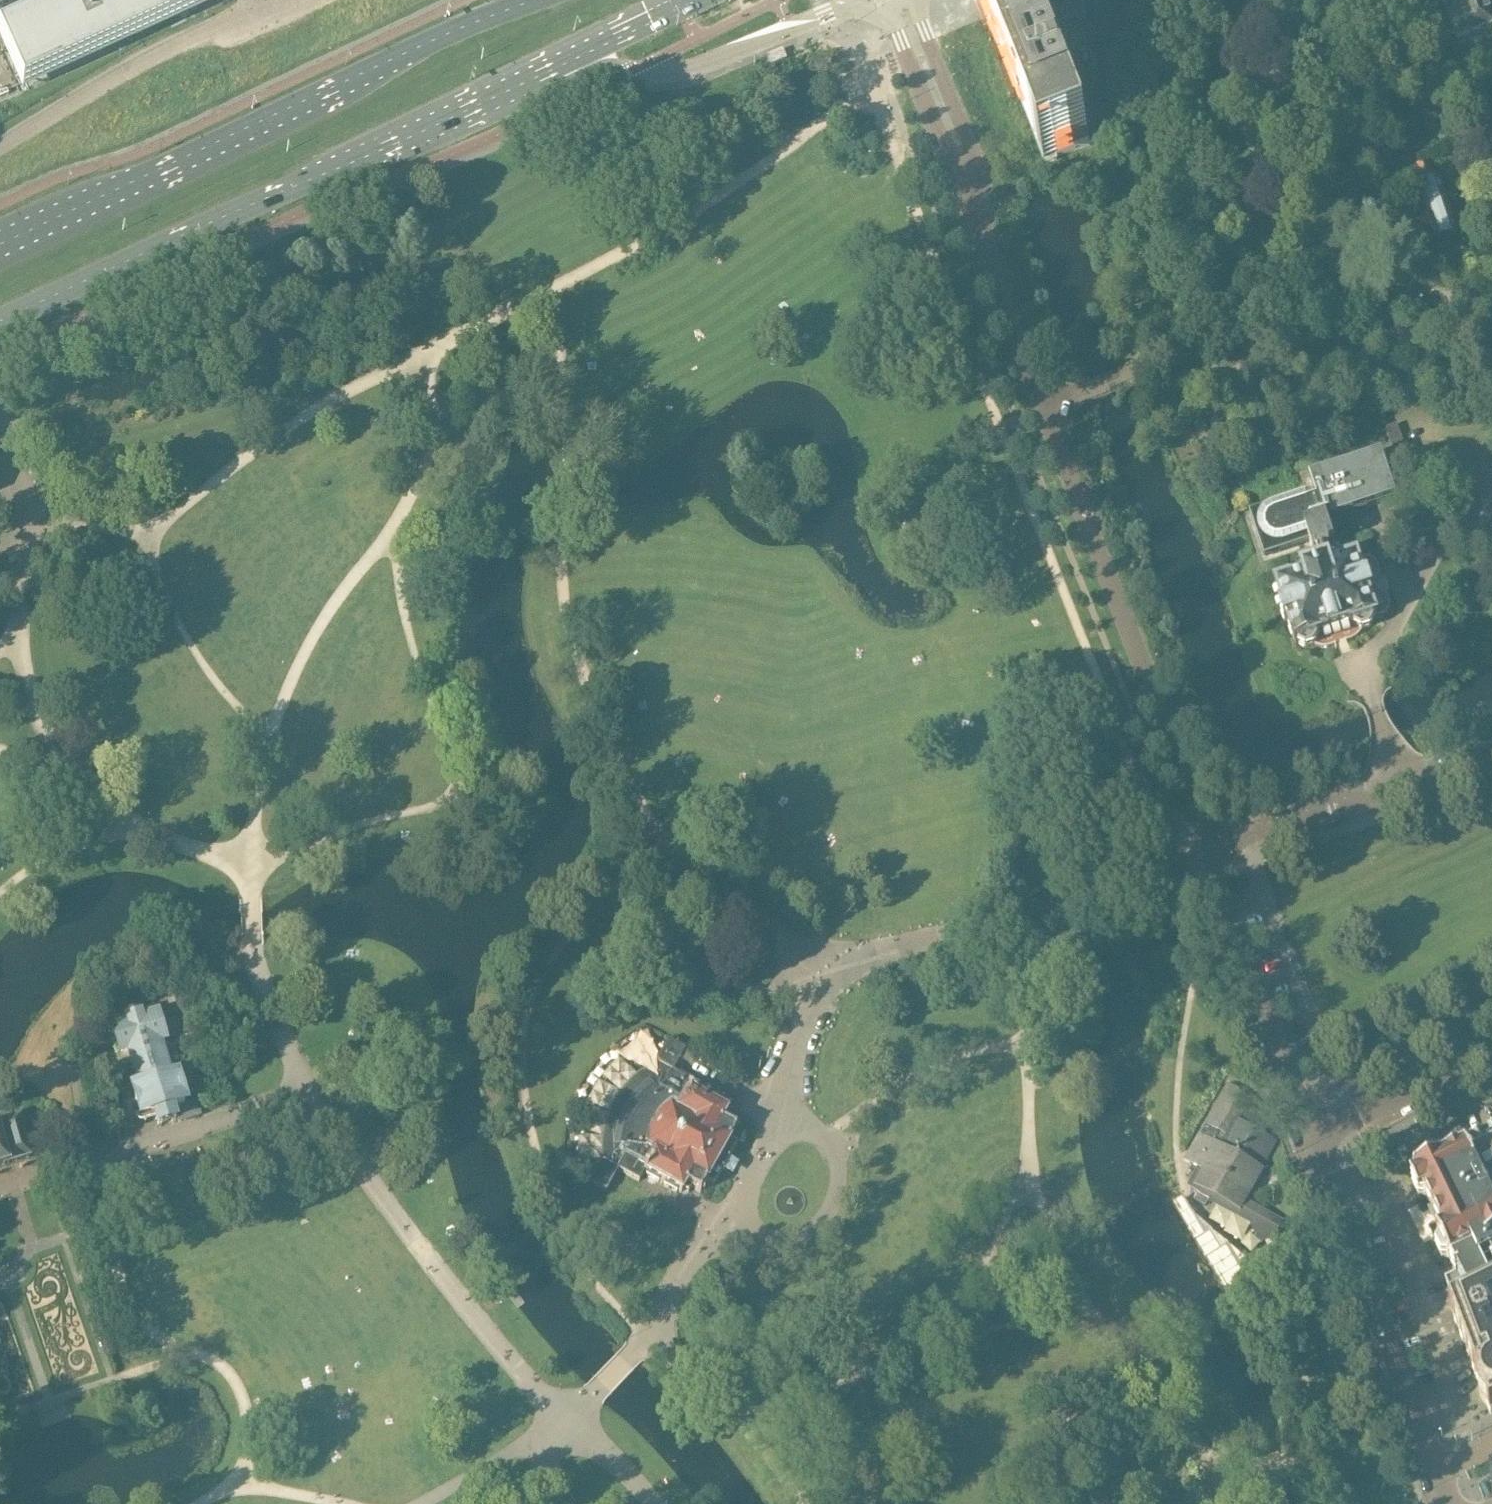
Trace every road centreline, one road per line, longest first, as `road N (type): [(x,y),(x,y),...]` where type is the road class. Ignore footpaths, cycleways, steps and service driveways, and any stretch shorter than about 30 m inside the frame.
road 1 (residential): [(1210,853),(969,200)]
road 2 (primary): [(0,322),(570,62)]
road 3 (primary): [(534,0),(0,249)]
road 4 (residential): [(1312,1139),(1438,1474)]
road 5 (residential): [(570,62),(687,74),(864,0)]
road 6 (residential): [(1210,853),(1312,1139)]
road 7 (residential): [(1491,760),(1210,853)]
road 8 (residential): [(876,0),(969,200)]
road 9 (residential): [(969,200),(970,146),(915,0)]
road 10 (residential): [(1312,1139),(1491,1051)]
road 11 (primary): [(570,62),(705,0)]
road 12 (unclassified): [(0,550),(21,532),(29,507),(0,443)]

